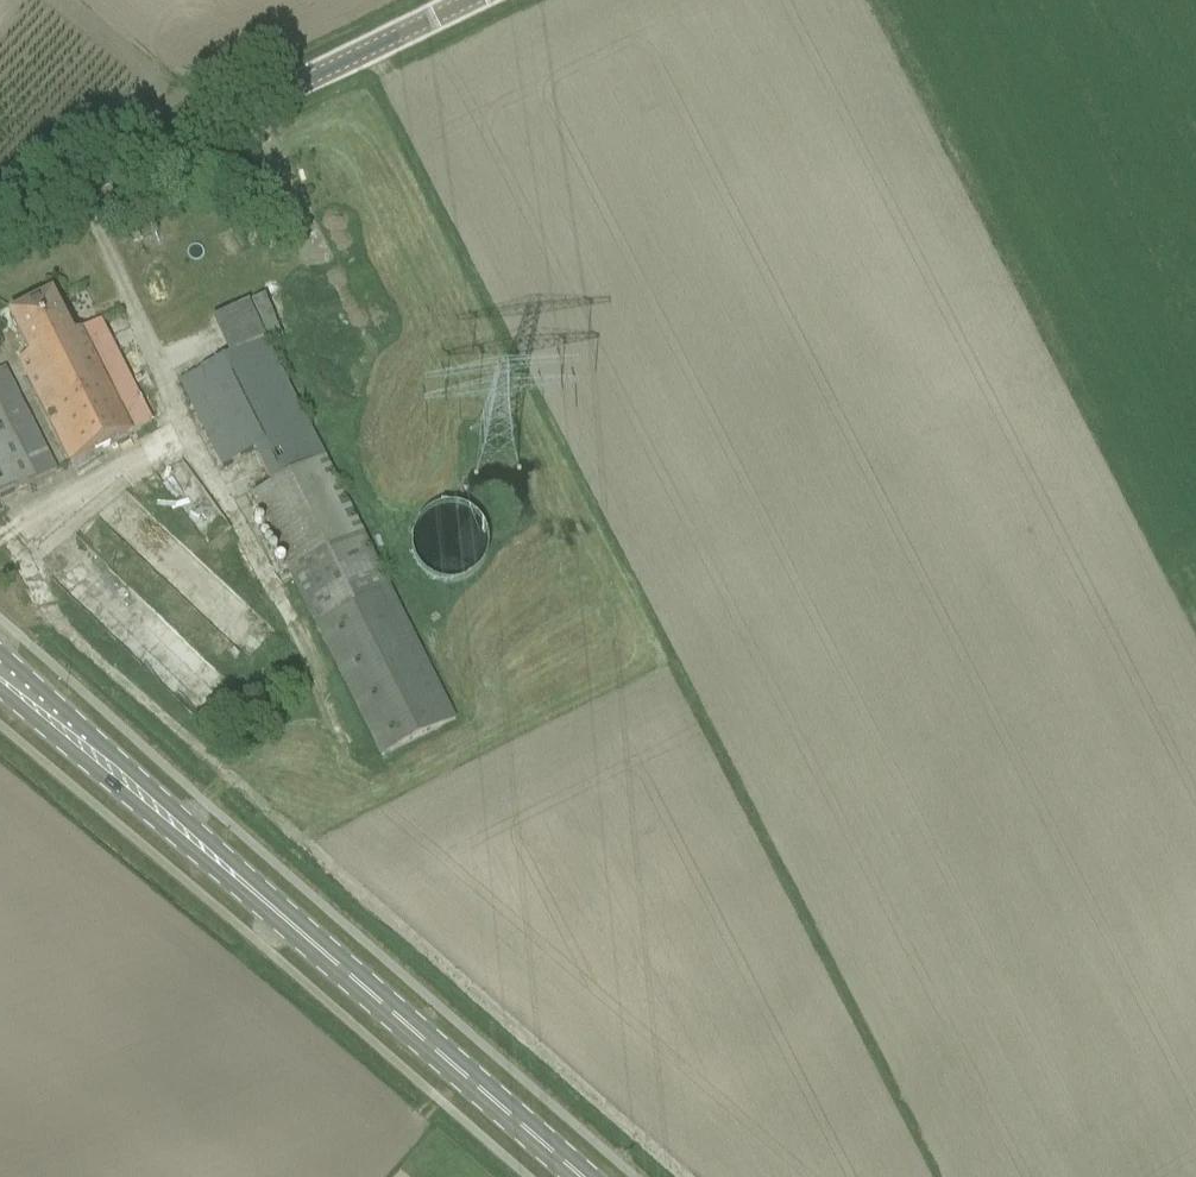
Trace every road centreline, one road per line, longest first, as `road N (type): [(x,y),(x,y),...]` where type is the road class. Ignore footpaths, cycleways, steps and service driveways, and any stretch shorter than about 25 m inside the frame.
road 1 (primary): [(582,1176),(0,669)]
road 2 (tertiary): [(0,233),(482,0)]

